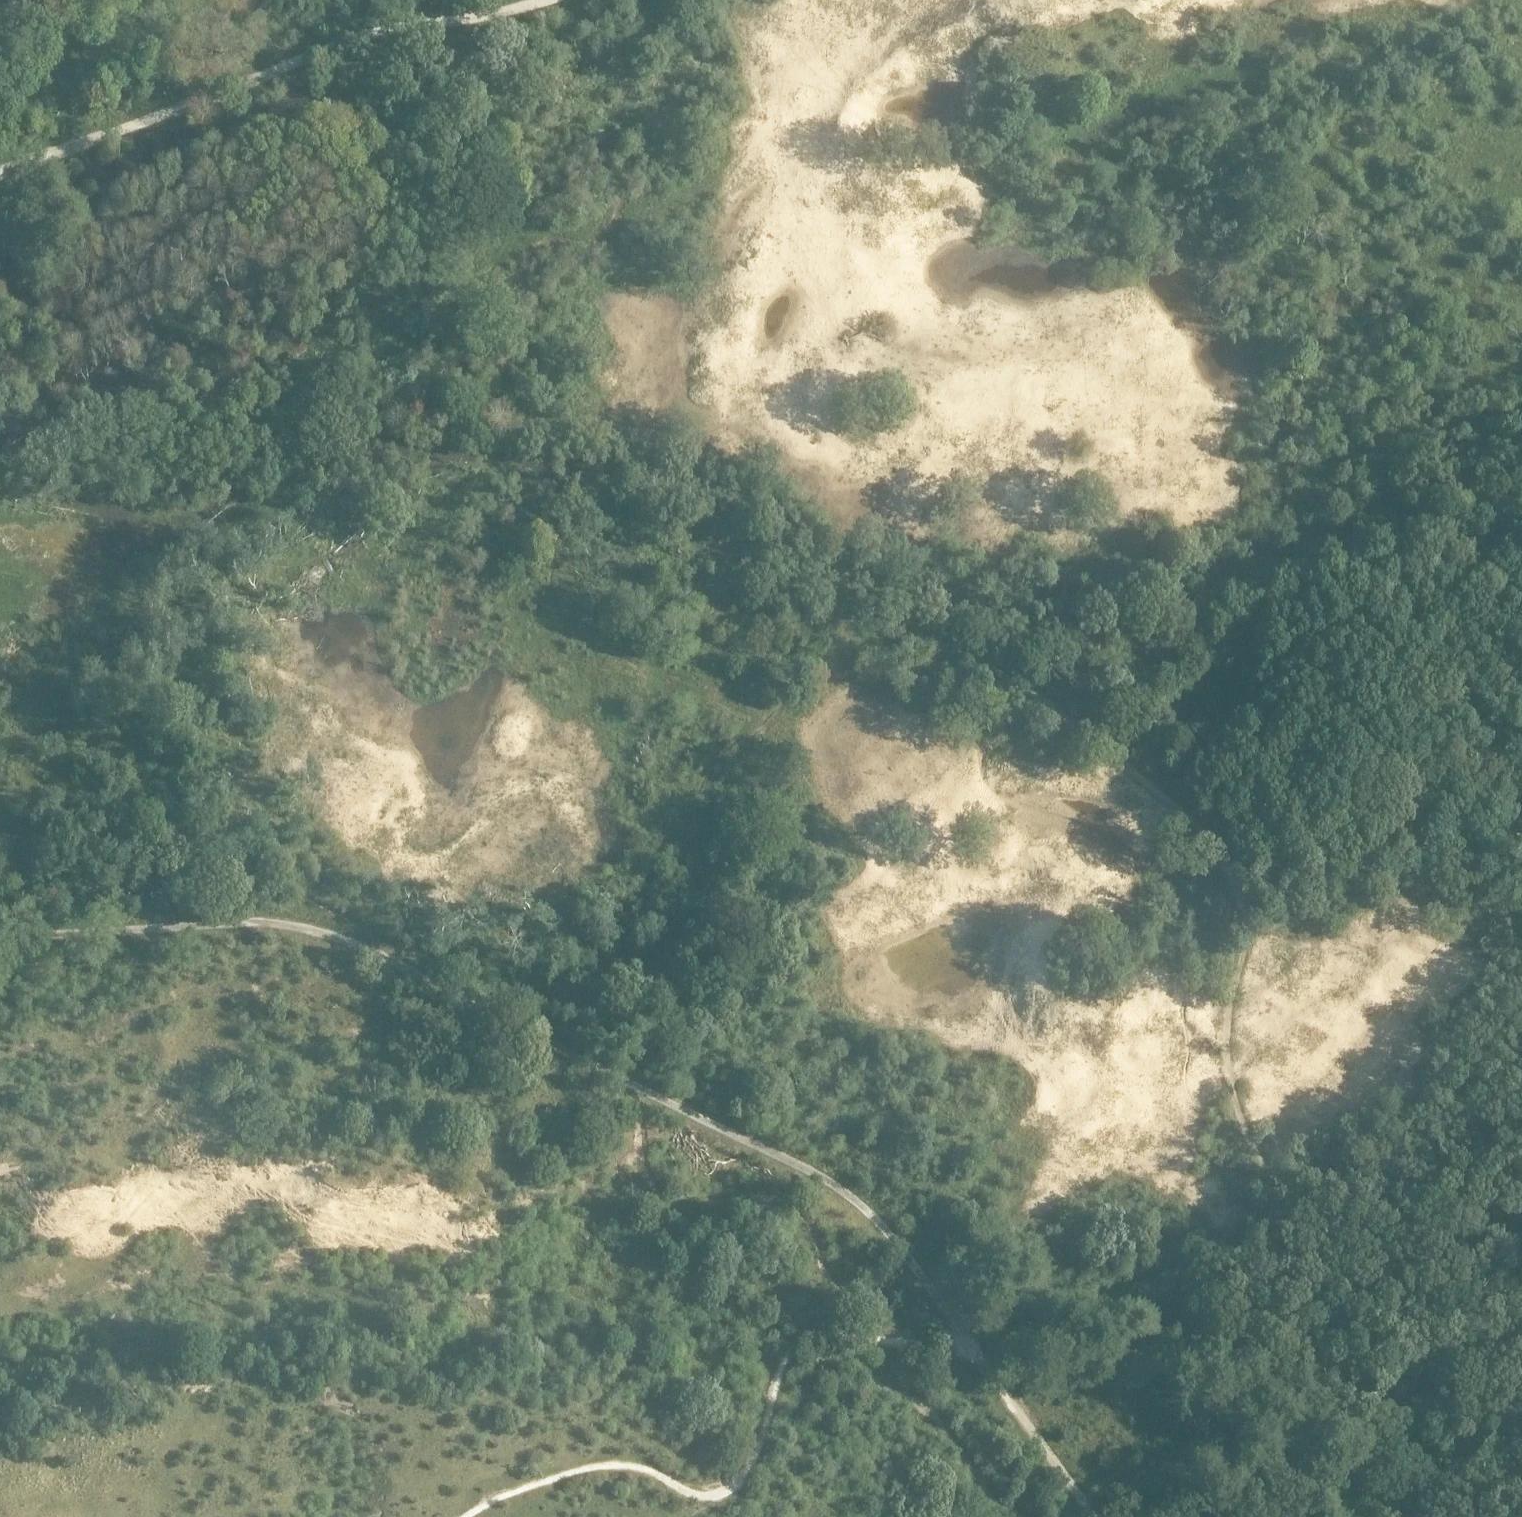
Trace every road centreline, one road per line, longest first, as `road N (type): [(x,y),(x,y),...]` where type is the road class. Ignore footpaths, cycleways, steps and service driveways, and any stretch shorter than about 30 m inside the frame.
road 1 (track): [(0,402),(693,483),(749,503),(1032,694),(1210,838),(1238,887),(1245,922),(1225,1012),(1229,1082),(1263,1165),(1283,1188),(1335,1212),(1419,1228),(1521,1265)]
road 2 (track): [(967,1329),(889,1222),(337,944),(187,931),(0,935)]
road 3 (track): [(1100,1516),(967,1329)]

